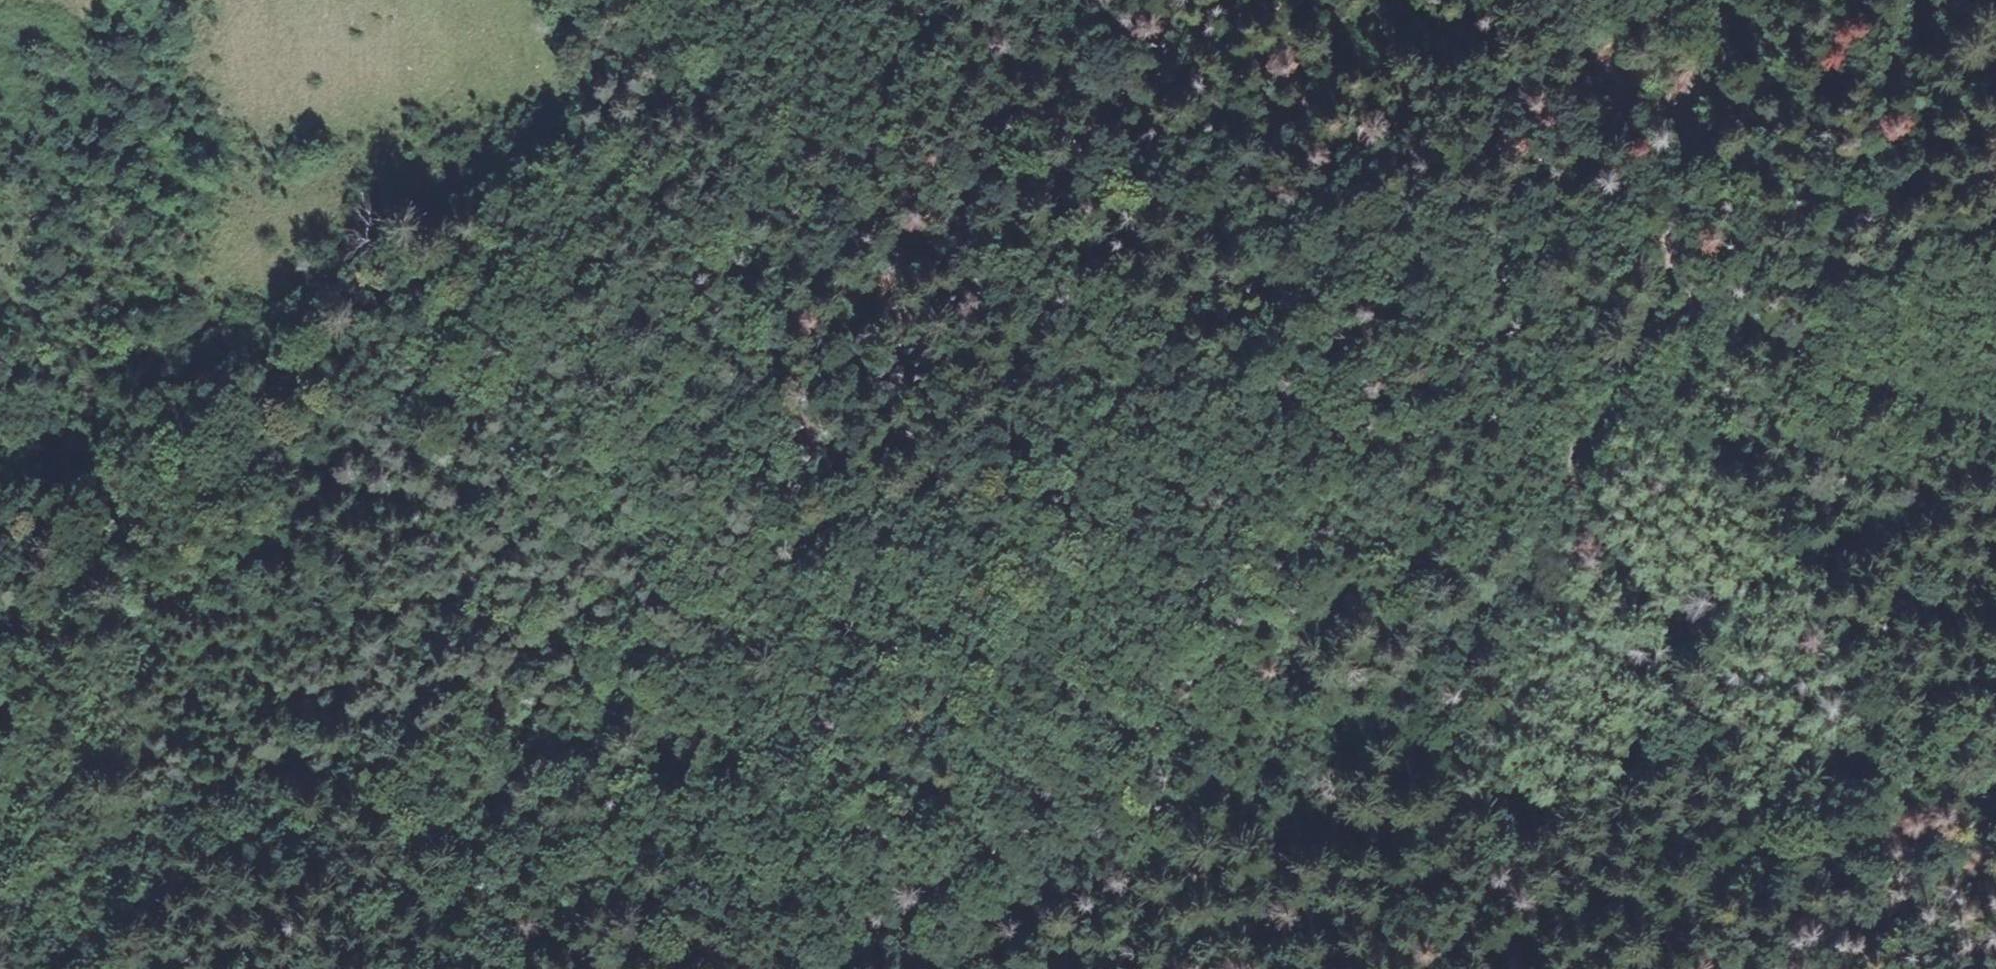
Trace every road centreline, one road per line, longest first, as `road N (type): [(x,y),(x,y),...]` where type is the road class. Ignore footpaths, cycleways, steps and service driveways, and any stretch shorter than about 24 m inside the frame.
road 1 (track): [(1660,269),(1576,475),(1593,542),(1631,595),(1740,677),(1781,747),(1774,844),(1638,968)]
road 2 (track): [(1660,269),(1784,347),(1995,413)]
road 3 (track): [(1731,0),(1687,135),(1660,269)]

